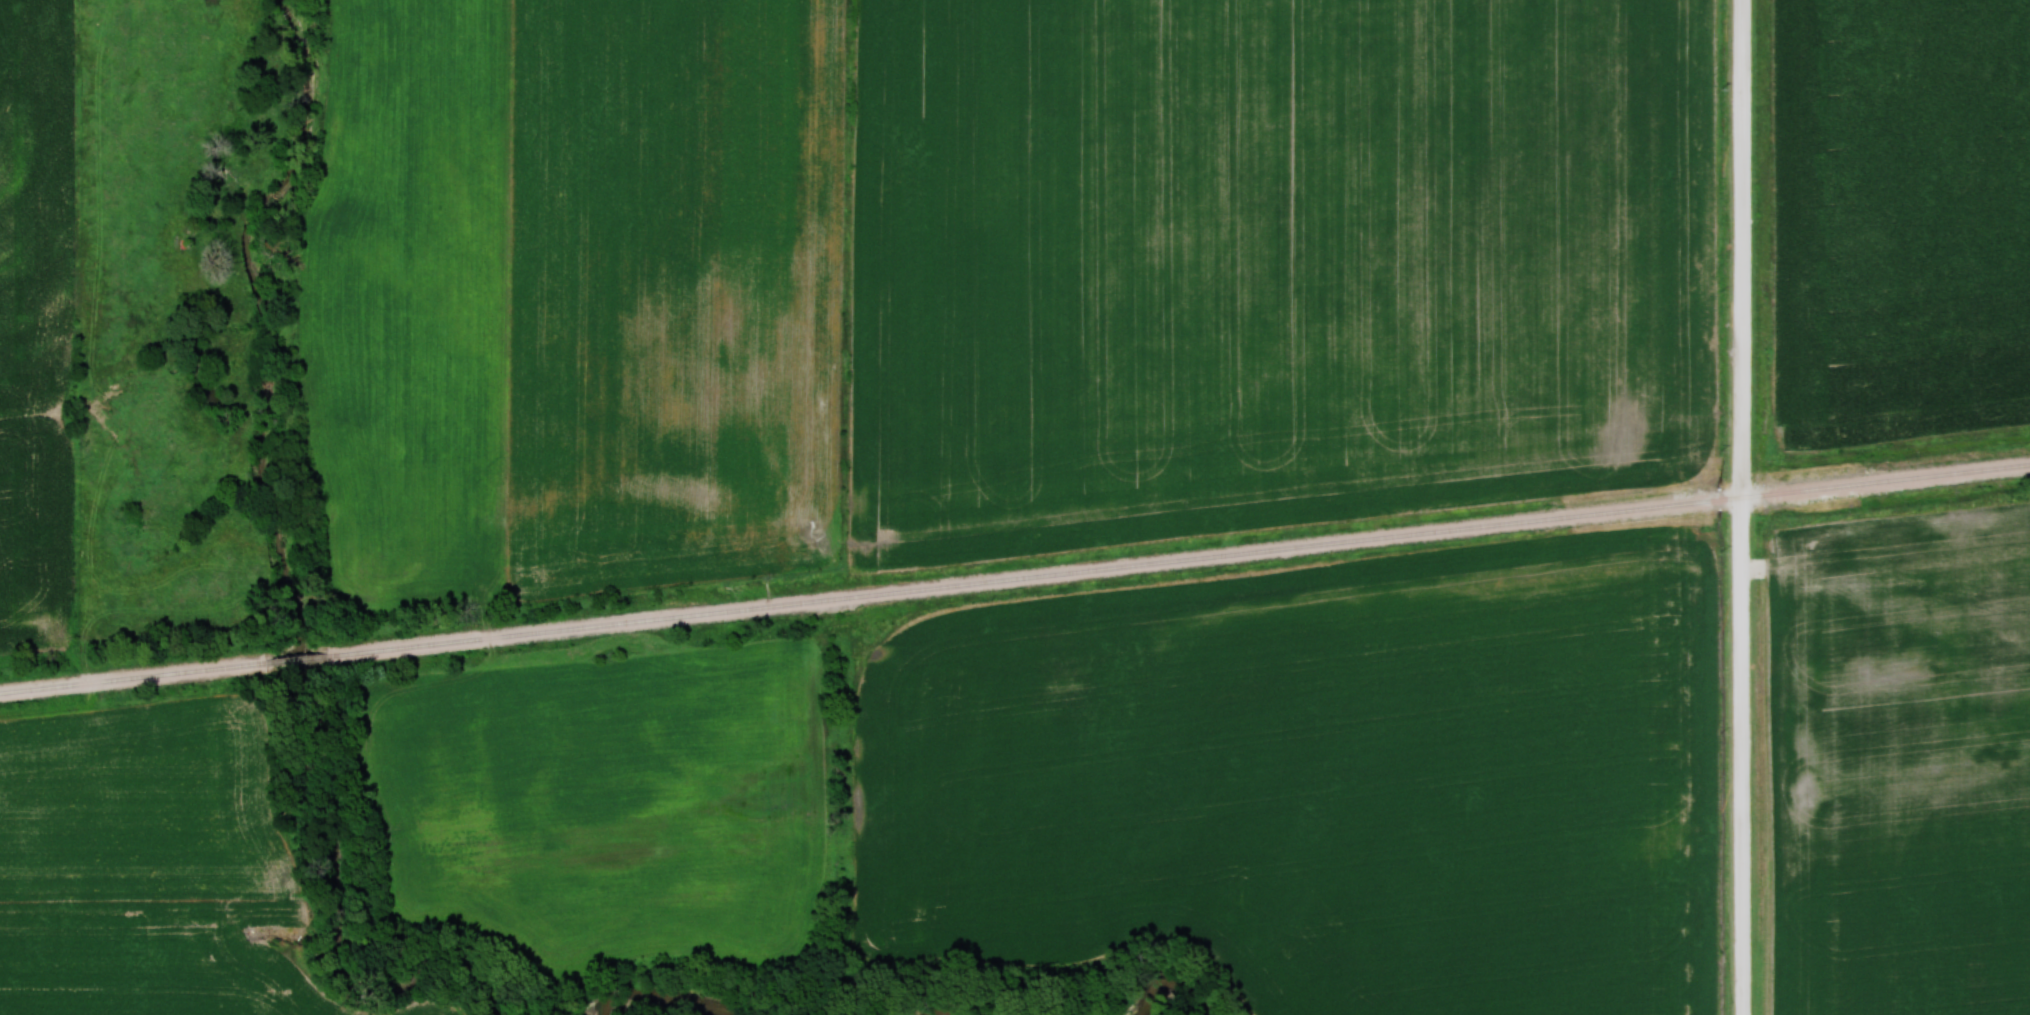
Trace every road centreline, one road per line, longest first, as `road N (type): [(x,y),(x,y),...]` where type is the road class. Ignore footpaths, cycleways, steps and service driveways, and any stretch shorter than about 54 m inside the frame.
road 1 (residential): [(1744,1014),(1743,0)]

